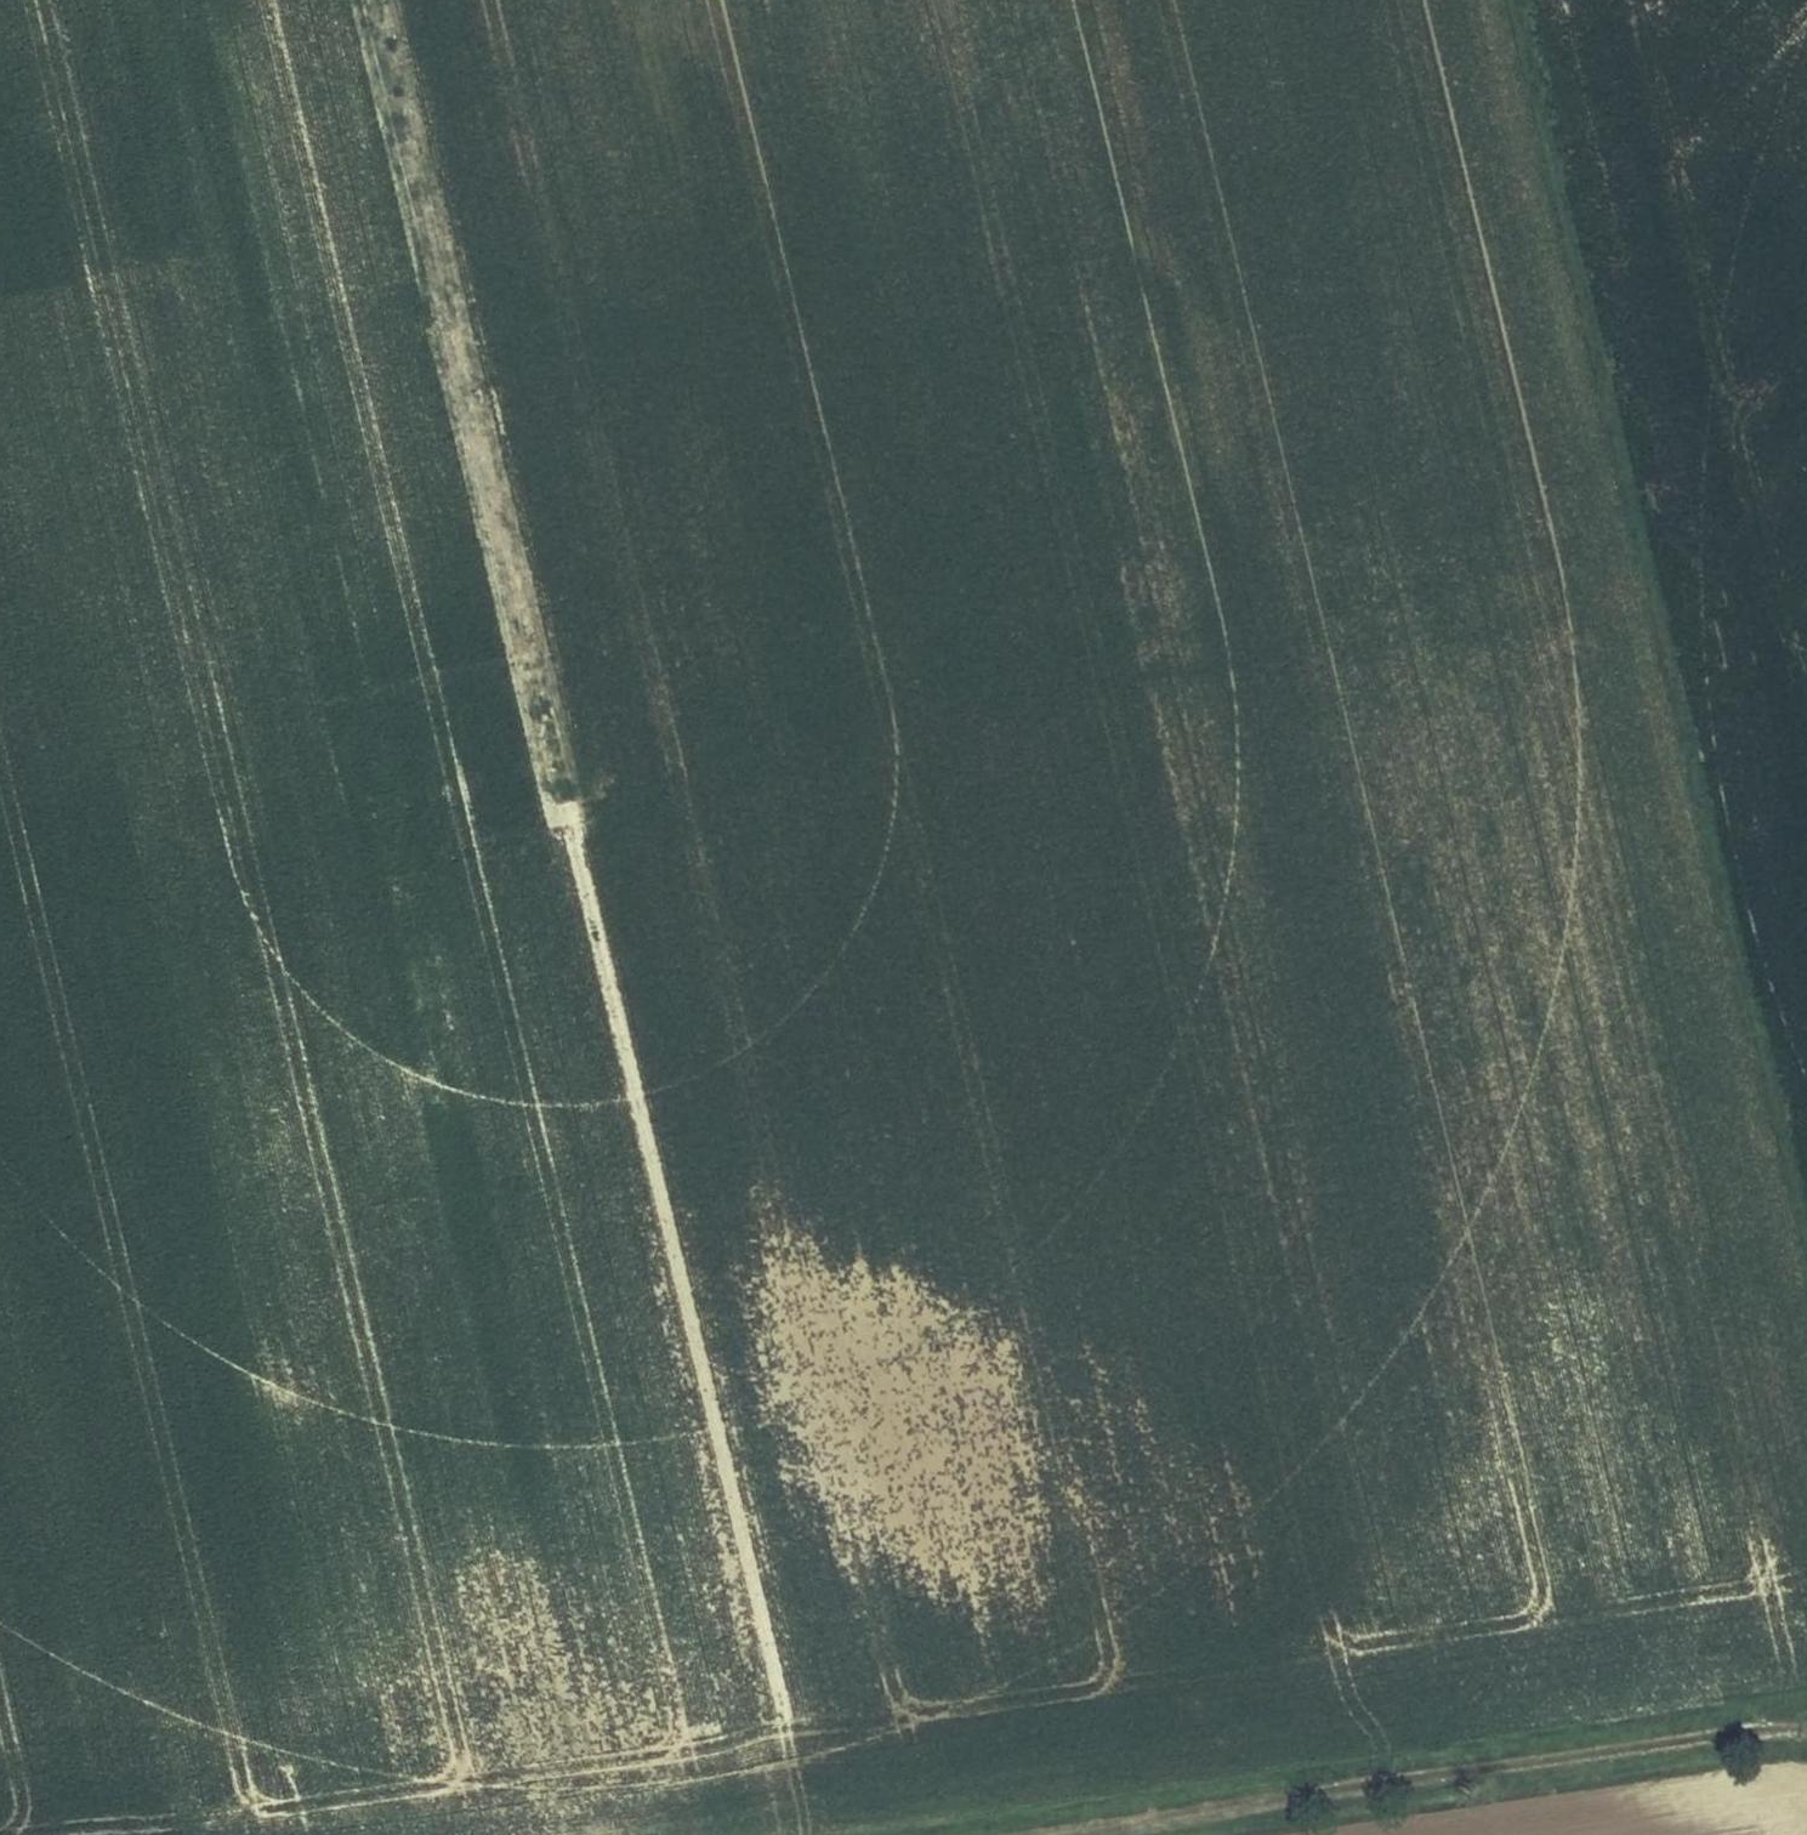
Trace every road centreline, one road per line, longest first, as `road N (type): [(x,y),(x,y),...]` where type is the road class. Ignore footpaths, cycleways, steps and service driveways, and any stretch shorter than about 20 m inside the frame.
road 1 (track): [(1806,1728),(1789,1723),(1009,1834)]

